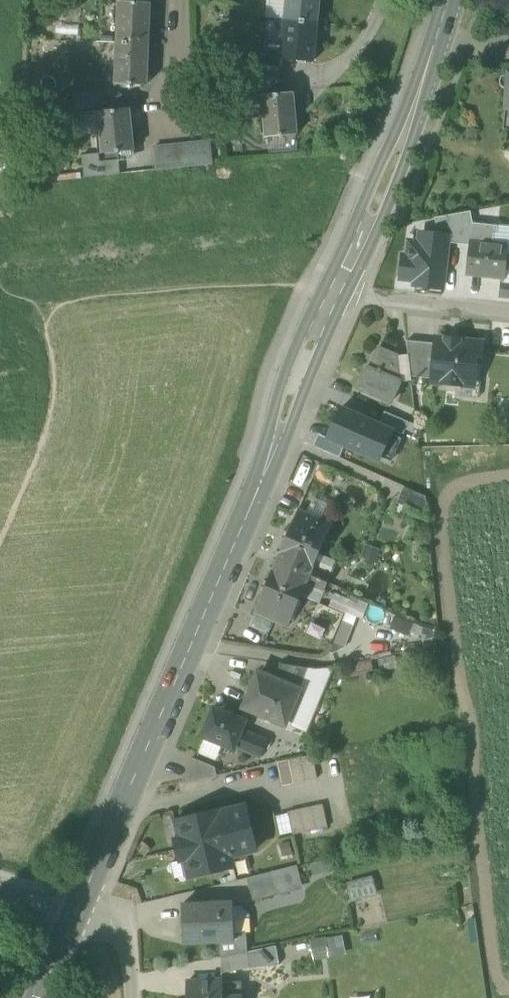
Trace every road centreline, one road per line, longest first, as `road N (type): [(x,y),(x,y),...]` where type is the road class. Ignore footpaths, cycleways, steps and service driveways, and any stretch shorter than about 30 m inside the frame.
road 1 (tertiary): [(335,295),(82,906)]
road 2 (tertiary): [(448,0),(425,81),(335,295)]
road 3 (residential): [(335,295),(508,311)]
road 4 (residential): [(82,906),(129,927),(132,997)]

